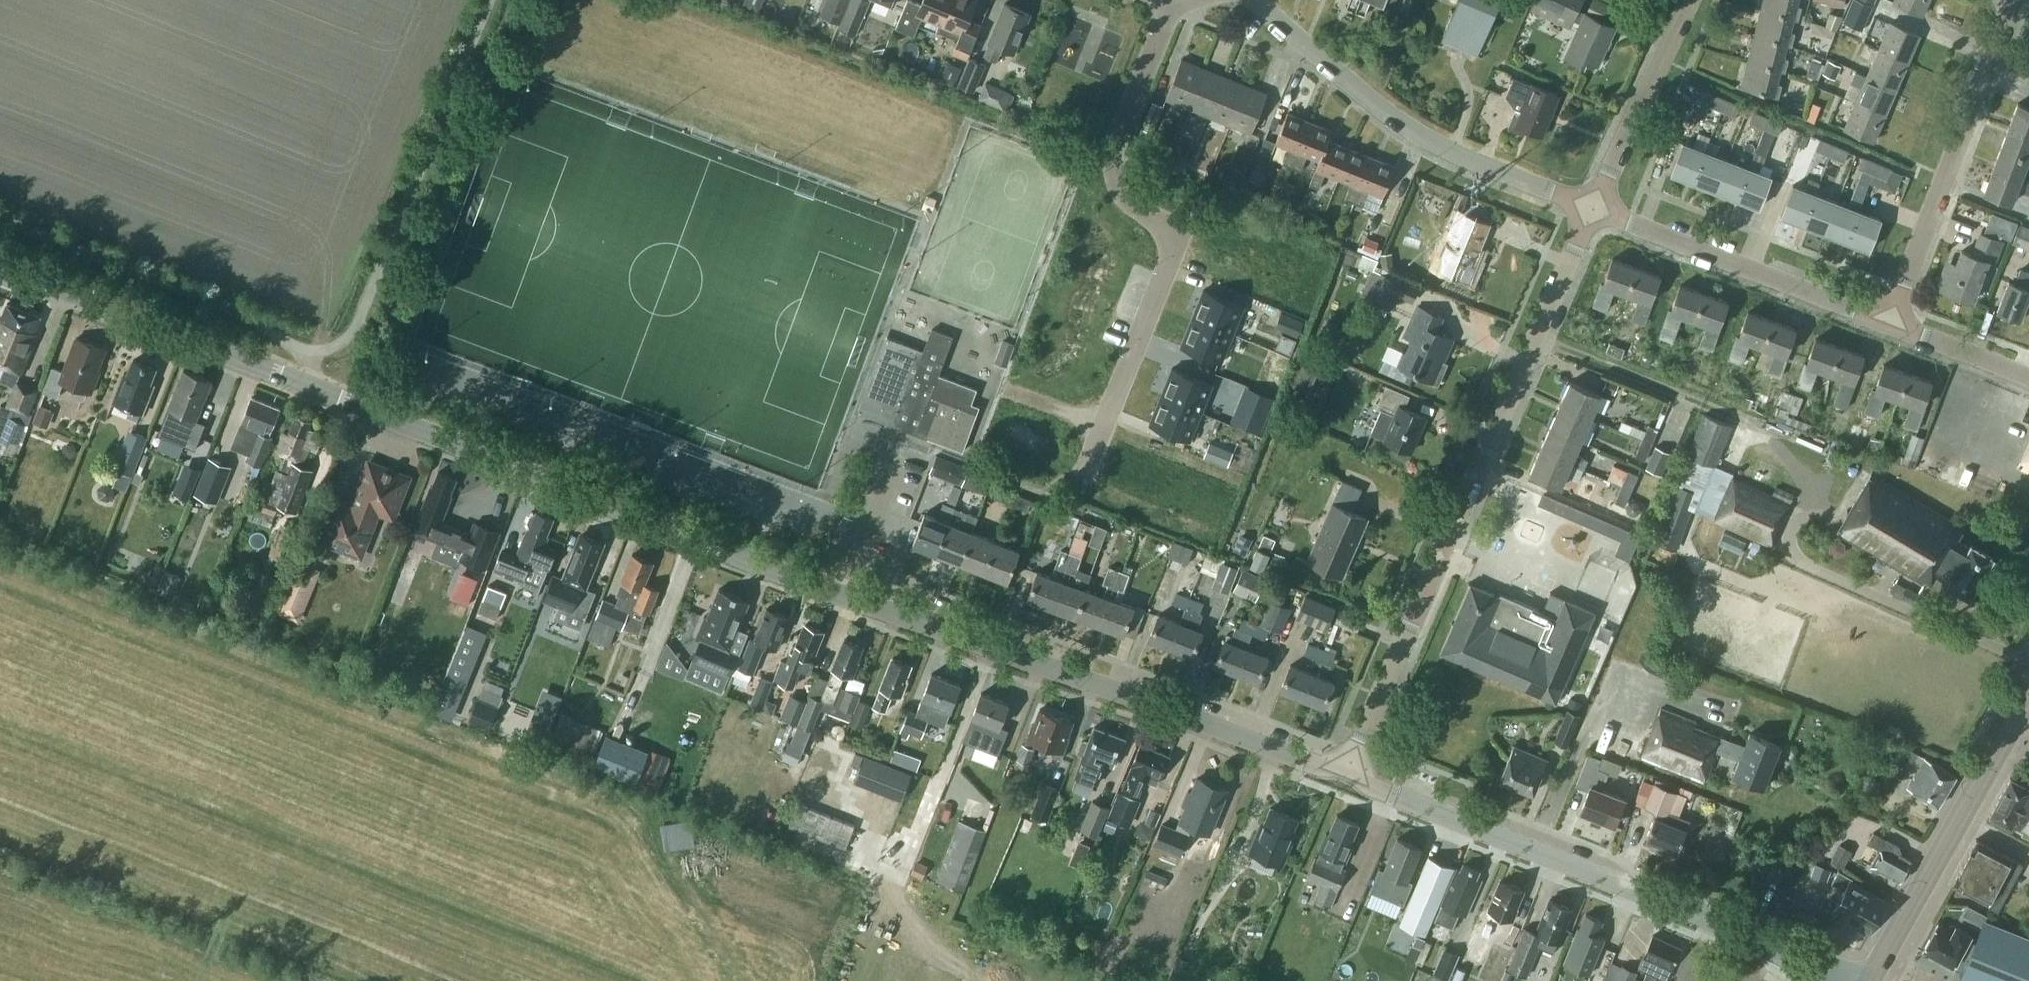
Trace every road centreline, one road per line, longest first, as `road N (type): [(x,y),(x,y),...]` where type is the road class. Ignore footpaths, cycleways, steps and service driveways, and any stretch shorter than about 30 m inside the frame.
road 1 (tertiary): [(1347,783),(0,265)]
road 2 (residential): [(1595,211),(1347,783)]
road 3 (tertiary): [(1863,980),(1347,783)]
road 4 (residential): [(1179,0),(1115,153),(1129,200),(1174,234),(1083,474)]
road 5 (residential): [(1595,211),(1436,146),(1391,118),(1255,0)]
road 6 (residential): [(1895,324),(2014,0)]
road 7 (track): [(990,647),(902,883),(906,923),(946,956)]
road 8 (residential): [(1895,324),(1595,211)]
road 9 (primary): [(1870,980),(2028,706)]
road 10 (residential): [(1595,211),(1692,0)]
road 11 (residential): [(2028,378),(1895,324)]

